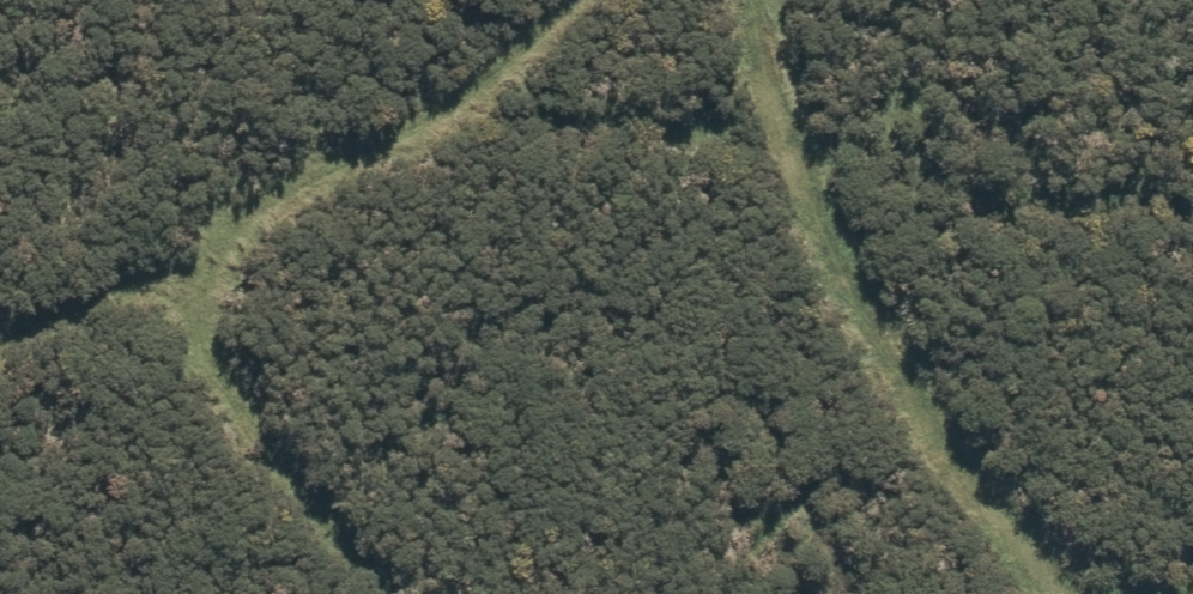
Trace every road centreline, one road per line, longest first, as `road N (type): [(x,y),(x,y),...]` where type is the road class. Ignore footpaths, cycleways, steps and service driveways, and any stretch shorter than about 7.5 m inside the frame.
road 1 (track): [(0,349),(340,184),(464,104),(582,0)]
road 2 (track): [(754,0),(775,112),(865,328),(900,396),(1064,593)]
road 3 (track): [(219,243),(199,319),(203,363),(222,400),(391,593)]
road 4 (track): [(796,170),(751,145),(685,127),(510,123),(426,129)]

